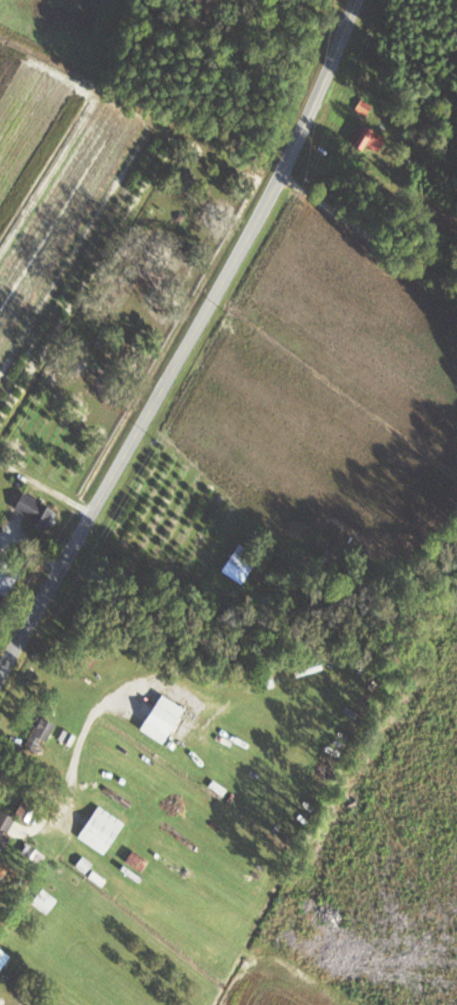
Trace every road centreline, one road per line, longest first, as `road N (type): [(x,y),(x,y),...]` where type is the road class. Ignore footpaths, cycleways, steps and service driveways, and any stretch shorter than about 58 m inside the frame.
road 1 (residential): [(0,675),(248,235),(357,0)]
road 2 (residential): [(410,213),(295,140)]

